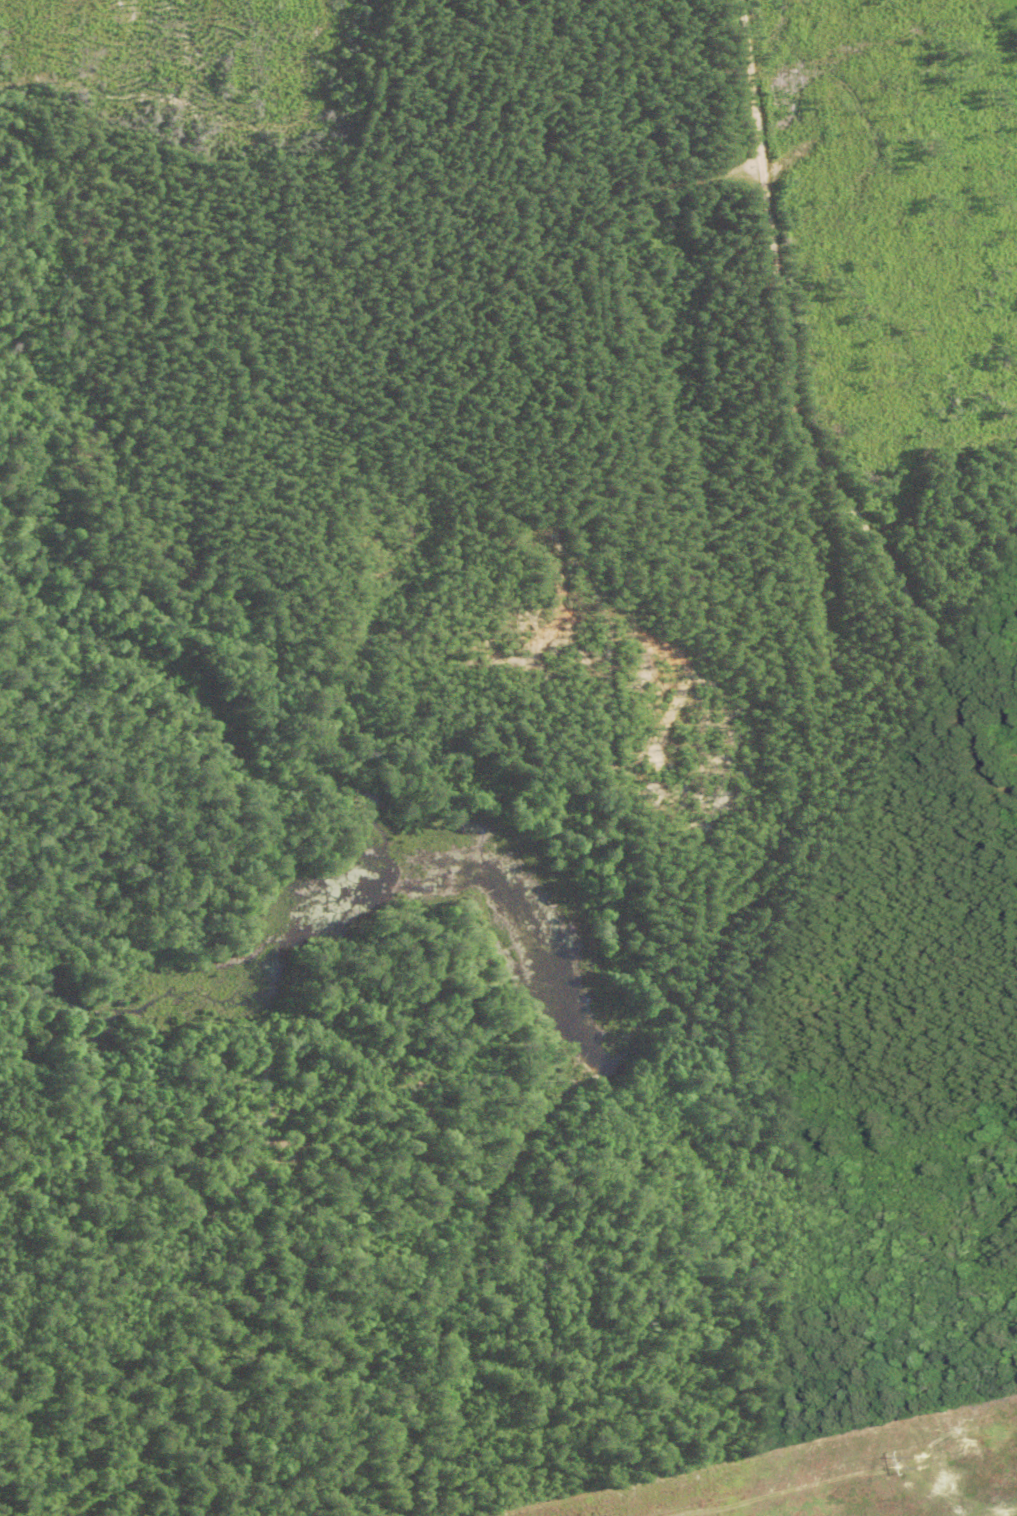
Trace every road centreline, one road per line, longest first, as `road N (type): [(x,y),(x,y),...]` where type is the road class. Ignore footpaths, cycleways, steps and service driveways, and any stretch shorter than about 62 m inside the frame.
road 1 (track): [(1016,792),(1004,780),(954,657),(799,433),(737,0)]

